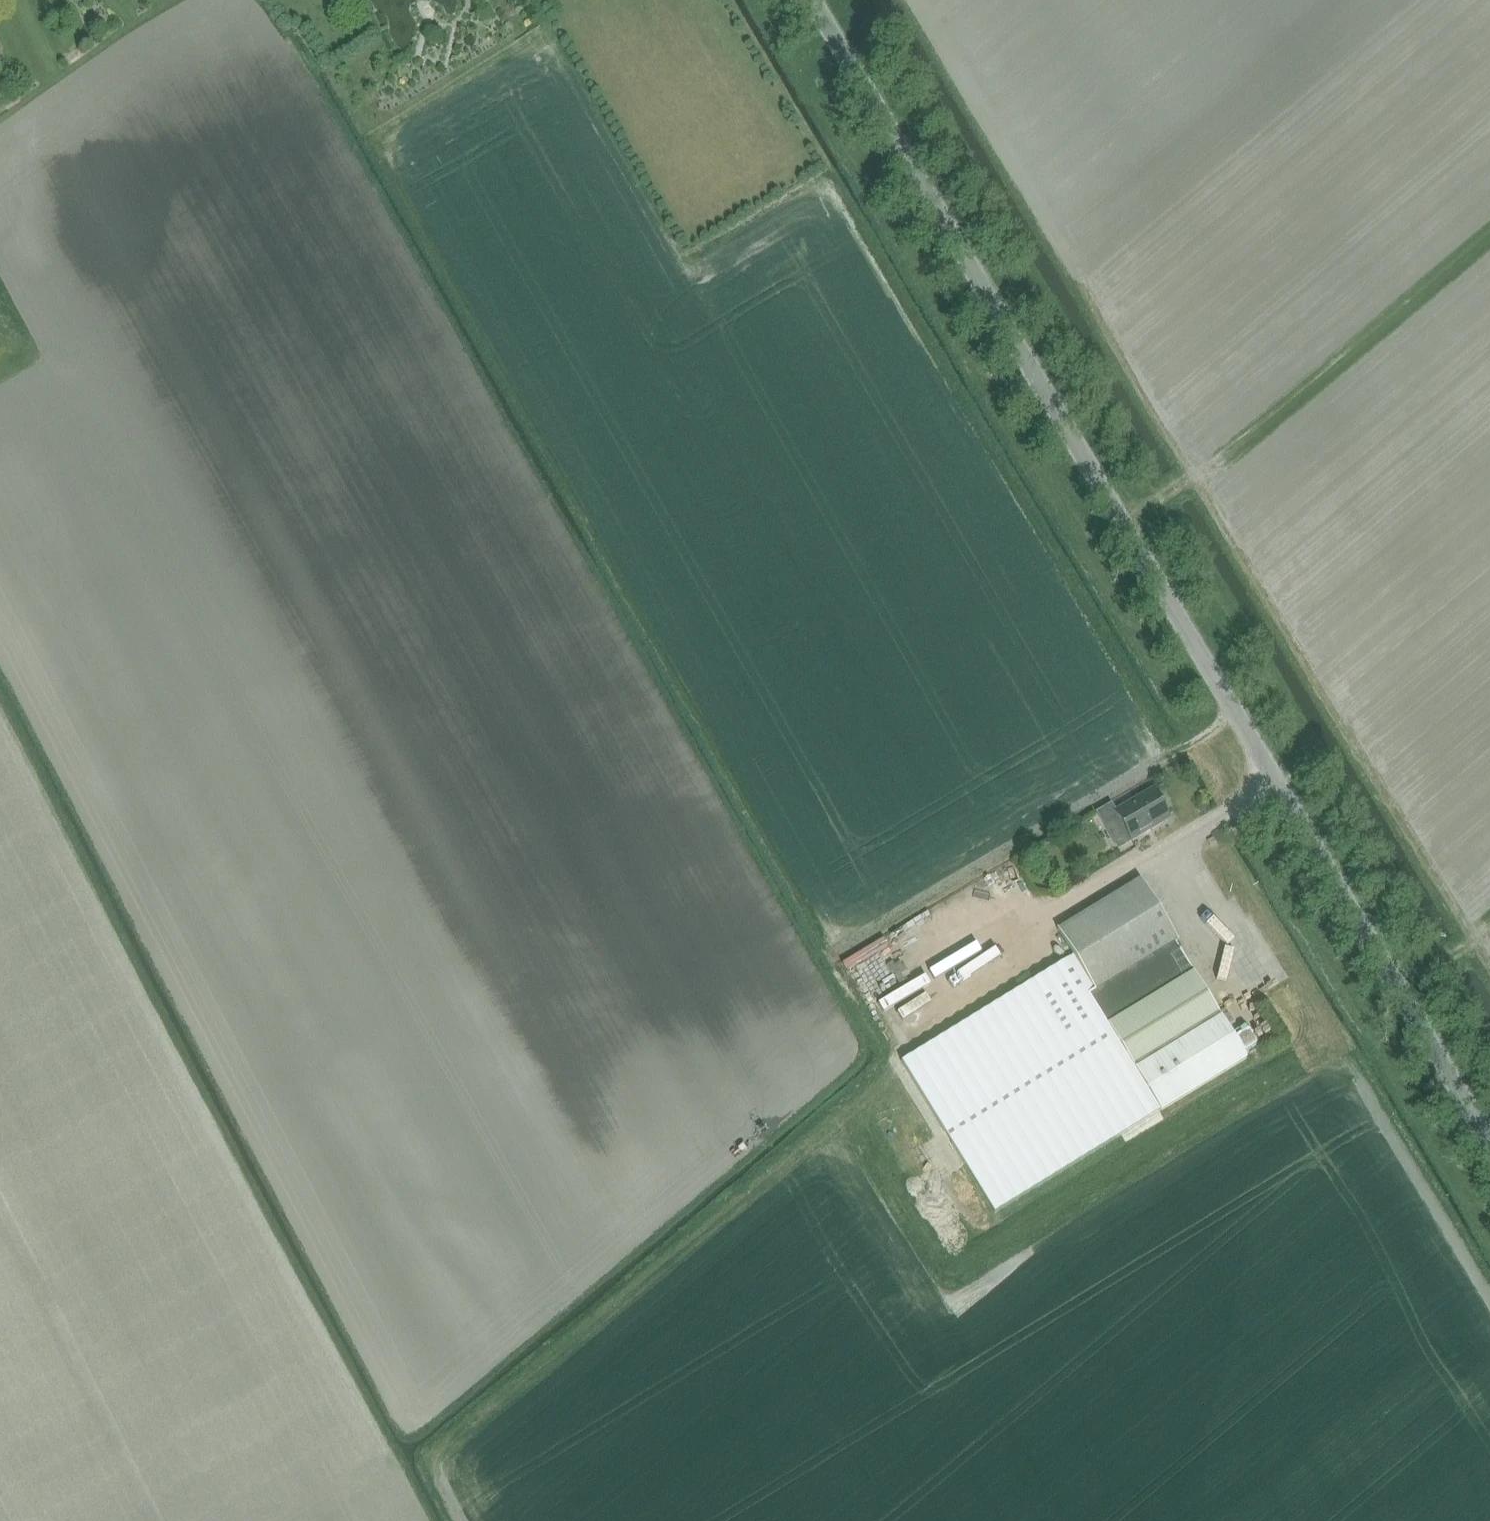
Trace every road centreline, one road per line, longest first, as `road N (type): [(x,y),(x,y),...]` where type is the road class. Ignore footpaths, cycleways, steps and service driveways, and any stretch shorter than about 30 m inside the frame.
road 1 (unclassified): [(1489,1138),(809,0)]

